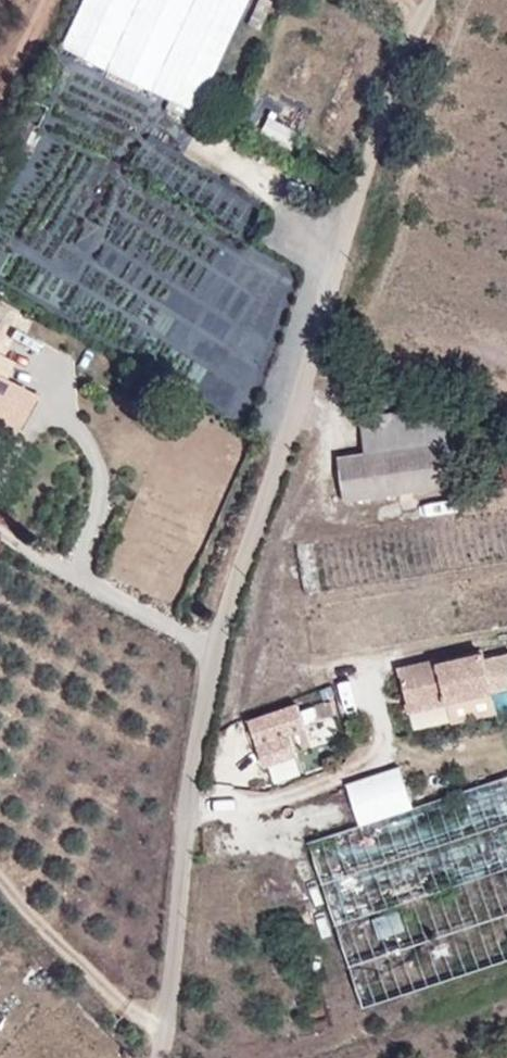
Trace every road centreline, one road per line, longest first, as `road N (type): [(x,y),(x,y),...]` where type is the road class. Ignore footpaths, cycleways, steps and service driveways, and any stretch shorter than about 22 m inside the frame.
road 1 (residential): [(159,1057),(174,1006),(194,745),(229,590),(432,0)]

